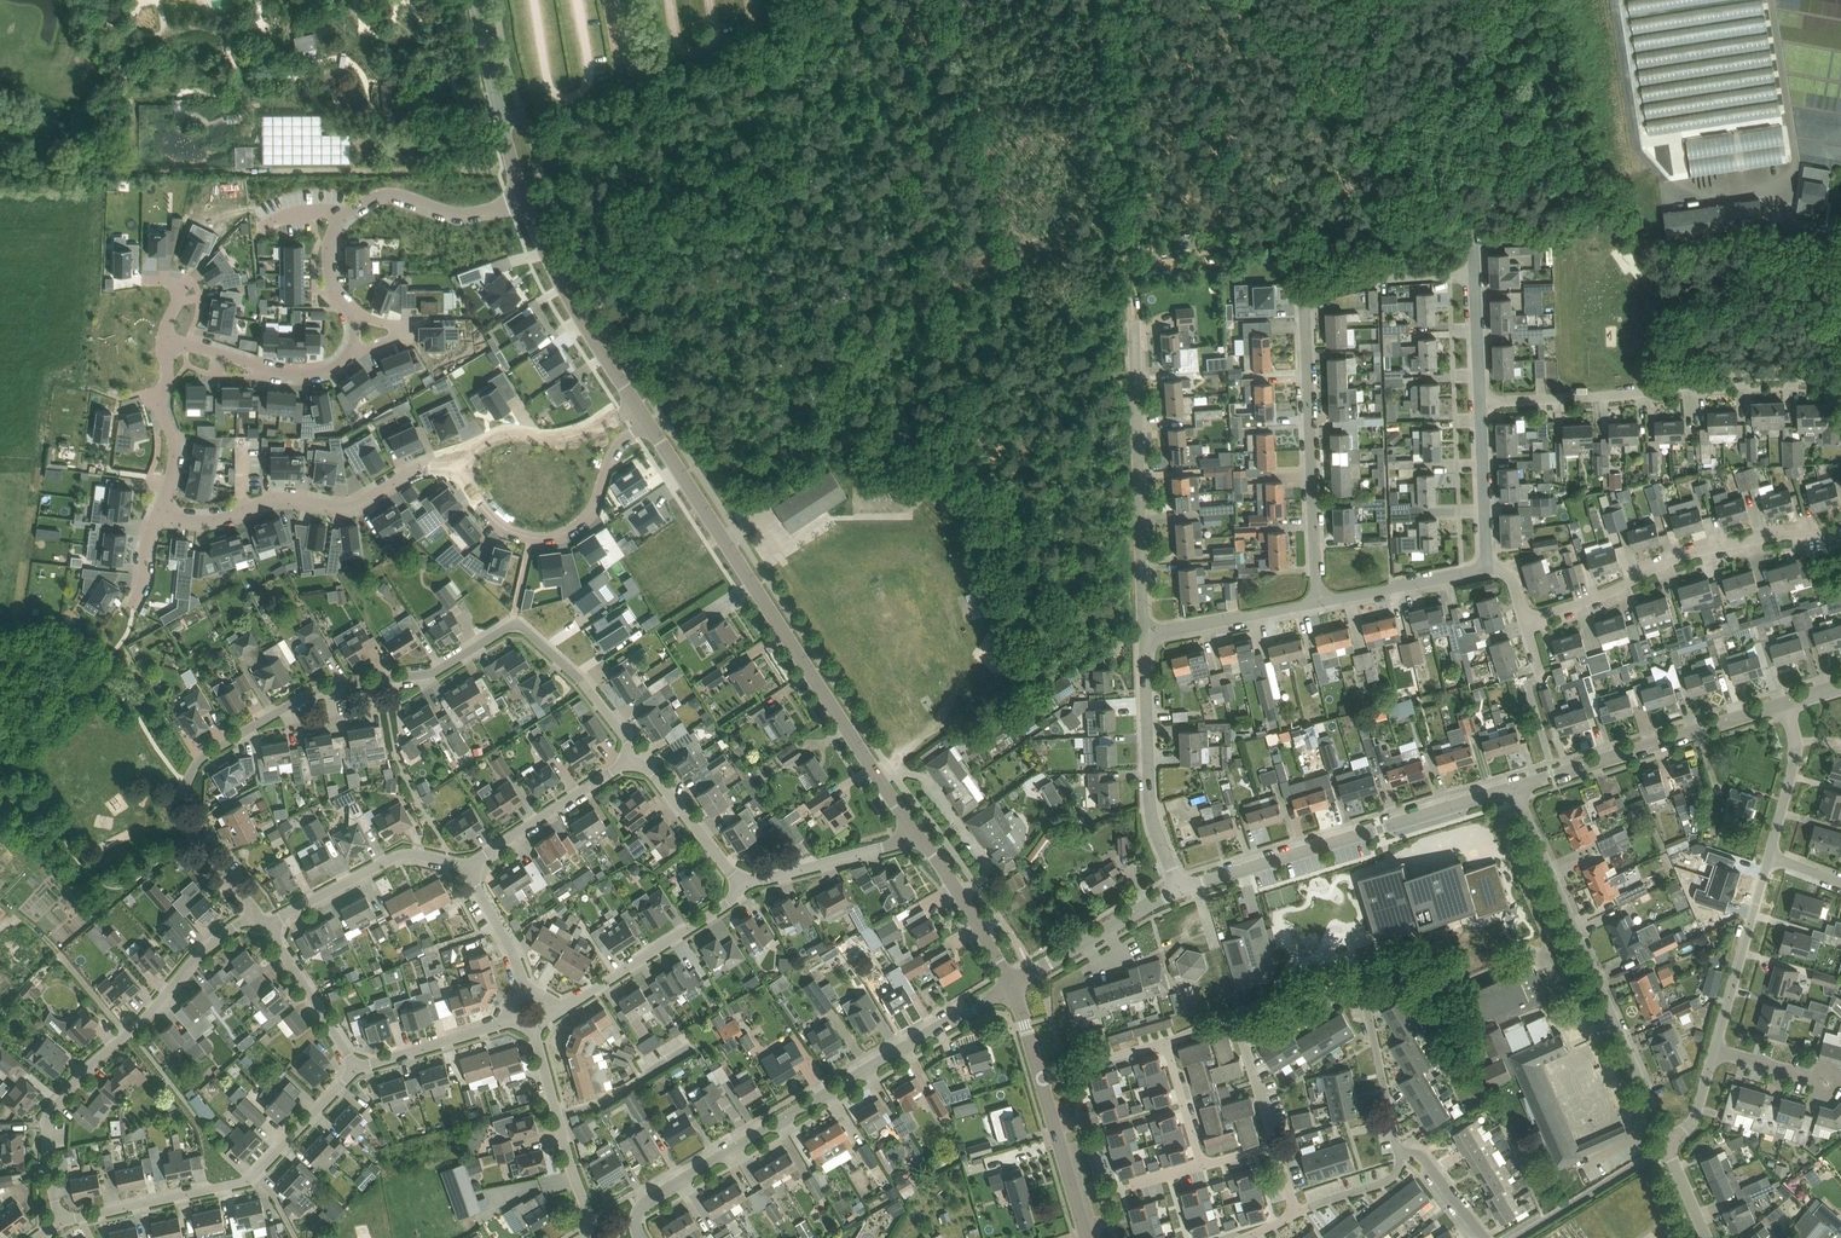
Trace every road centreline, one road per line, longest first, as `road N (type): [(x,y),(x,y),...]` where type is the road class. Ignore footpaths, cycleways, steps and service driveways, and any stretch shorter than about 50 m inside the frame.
road 1 (residential): [(632,761),(626,740),(580,679),(515,623),(432,674),(317,690),(207,752),(181,793),(183,823),(246,898),(253,918)]
road 2 (tertiary): [(913,833),(646,422)]
road 3 (residential): [(1317,602),(1307,298),(1384,278),(1479,274)]
road 4 (residential): [(642,1237),(636,1222),(643,1204),(1010,985)]
road 5 (residential): [(61,1223),(50,1111),(200,955),(253,918)]
road 6 (residential): [(1669,1147),(1515,786)]
road 7 (residential): [(1482,401),(1606,398),(1773,377),(1840,379)]
road 8 (unclassified): [(1181,888),(1515,786)]
road 9 (residential): [(61,1223),(247,1183),(355,1070)]
road 10 (residential): [(1527,620),(1622,587),(1677,557),(1783,536),(1840,535)]
road 11 (residential): [(461,467),(427,469),(338,508),(278,495),(206,519),(161,513)]
road 12 (residential): [(1145,634),(1135,326)]
road 13 (residential): [(1399,1155),(1361,986),(1341,980),(1234,1015)]
road 14 (unclassified): [(1515,786),(1785,702)]
road 15 (residential): [(461,467),(507,532),(550,537),(591,511),(619,441),(646,422)]
road 16 (residential): [(1181,888),(1150,798),(1145,634)]
road 17 (tertiary): [(636,407),(558,281),(522,196)]
road 18 (residential): [(548,1008),(597,990),(734,900),(740,885)]
road 19 (residential): [(270,925),(402,855),(472,866)]
road 20 (residential): [(583,1237),(590,1218),(535,1028)]
road 21 (tertiary): [(522,196),(474,0)]
road 22 (residential): [(1716,1050),(1770,856)]
road 23 (unclassified): [(1010,985),(1181,888)]
road 24 (residential): [(636,407),(578,433),(493,438),(461,467)]
road 25 (residential): [(472,866),(632,761)]
road 26 (residential): [(346,356),(314,374),(287,375),(165,345)]
road 27 (residential): [(522,196),(471,214),(383,194),(348,214)]
road 28 (tertiary): [(1010,985),(958,893),(913,833)]
road 29 (residential): [(740,885),(913,833)]
road 30 (residential): [(1518,1237),(1669,1147)]
road 31 (residential): [(1317,602),(1489,567)]
road 32 (residential): [(1145,634),(1317,602)]
road 33 (residential): [(161,513),(174,443),(160,402),(165,345)]
road 34 (residential): [(355,1070),(270,925)]
road 35 (residential): [(355,1070),(514,1019)]
road 36 (tertiary): [(1088,1237),(1039,1078)]
road 37 (residential): [(740,885),(653,772),(632,761)]
road 38 (residential): [(1489,567),(1482,401)]
road 39 (residential): [(1770,856),(1793,768),(1785,702)]
road 40 (residential): [(1276,1149),(1234,1015)]
road 41 (residential): [(524,992),(472,866)]
road 42 (residential): [(1165,1043),(1039,1078)]
road 43 (residential): [(1165,1043),(1202,1165)]
road 44 (residential): [(1482,401),(1479,274)]
road 45 (residential): [(1297,1214),(1391,1180),(1399,1155)]
road 46 (residential): [(1485,1237),(1426,1160),(1399,1155)]
road 47 (residential): [(346,356),(405,331),(349,314)]

